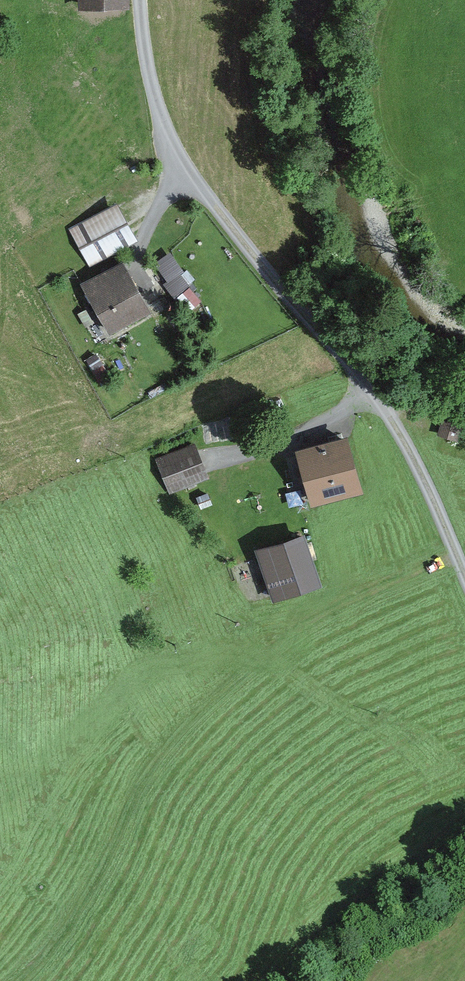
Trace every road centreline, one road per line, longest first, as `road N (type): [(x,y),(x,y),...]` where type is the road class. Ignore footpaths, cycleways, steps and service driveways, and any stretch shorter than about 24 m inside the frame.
road 1 (unclassified): [(464,572),(420,464),(372,391),(170,159),(140,0)]
road 2 (track): [(457,550),(312,615),(255,659),(159,755),(89,888),(3,980)]

